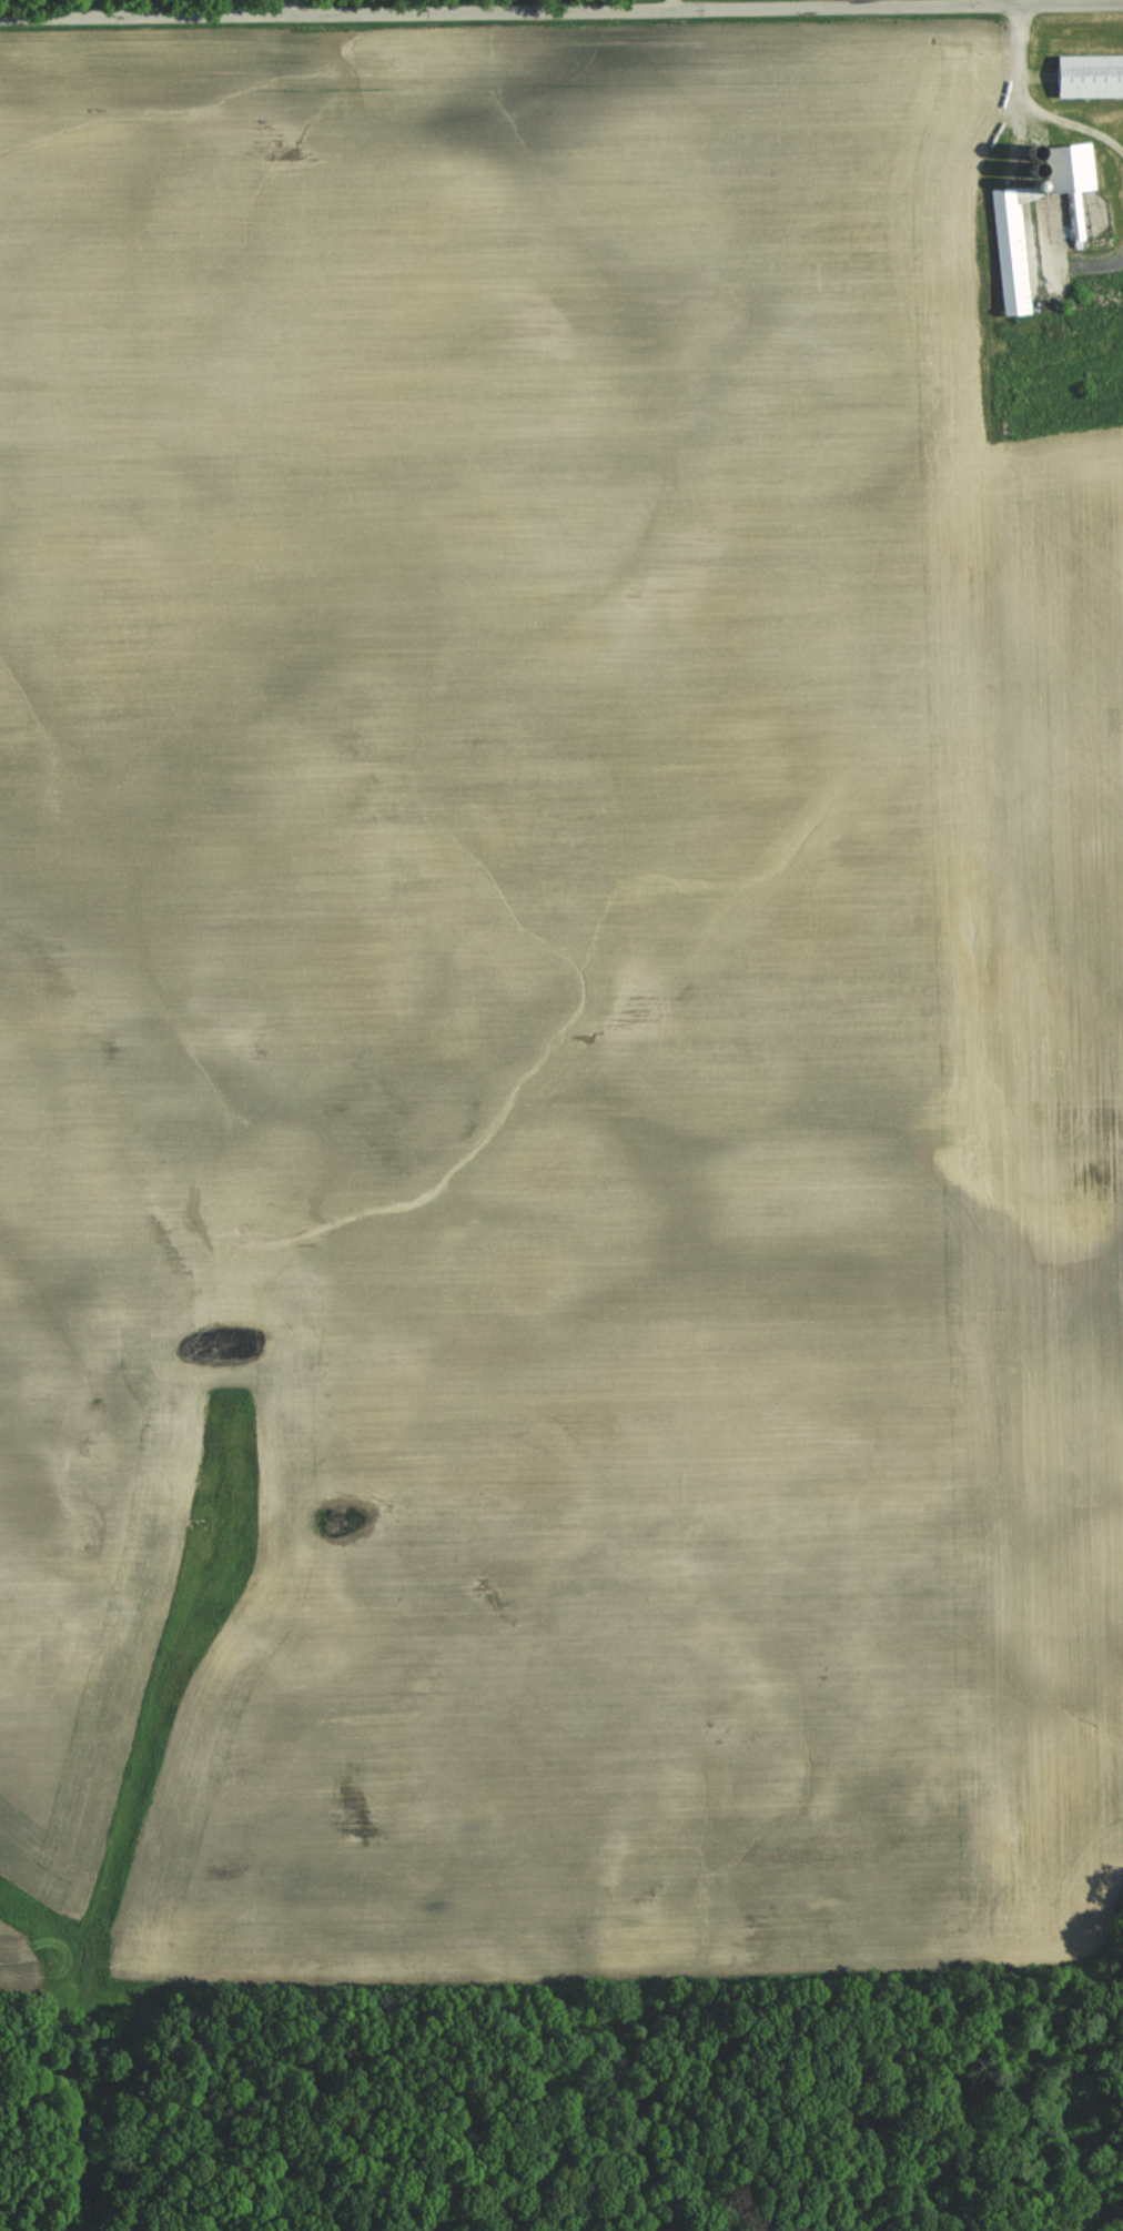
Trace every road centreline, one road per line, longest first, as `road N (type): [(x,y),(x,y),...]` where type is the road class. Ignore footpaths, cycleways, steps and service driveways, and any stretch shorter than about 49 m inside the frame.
road 1 (residential): [(0,21),(1122,9)]

